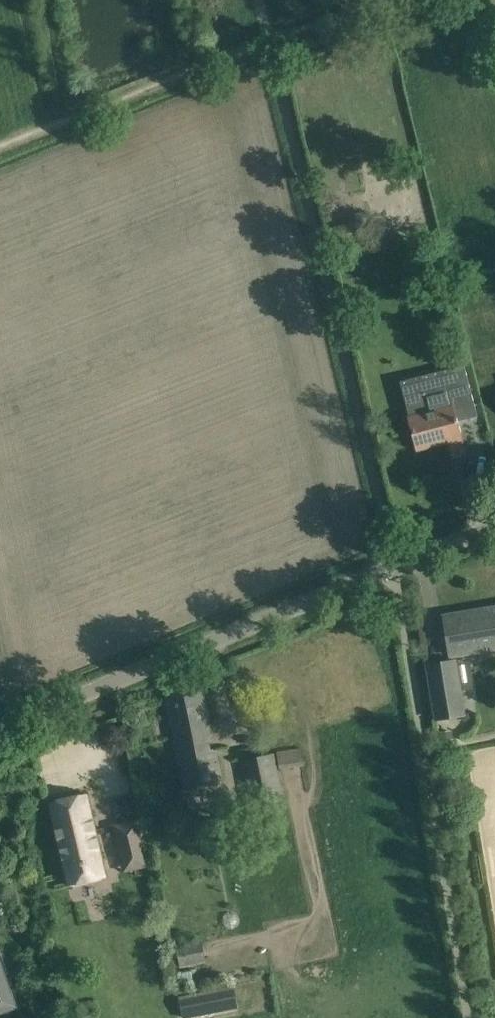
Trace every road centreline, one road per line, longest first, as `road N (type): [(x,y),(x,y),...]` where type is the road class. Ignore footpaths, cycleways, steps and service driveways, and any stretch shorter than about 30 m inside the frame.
road 1 (unclassified): [(0,733),(494,524)]
road 2 (track): [(0,147),(268,40)]

